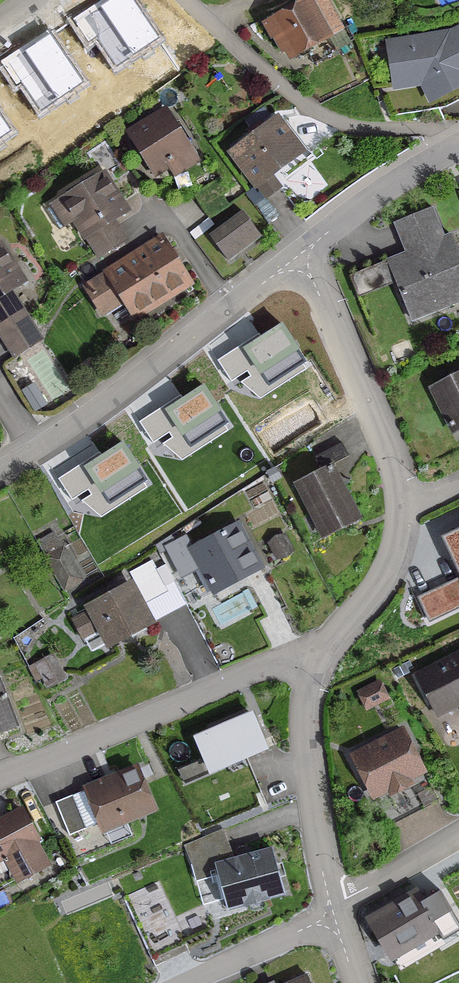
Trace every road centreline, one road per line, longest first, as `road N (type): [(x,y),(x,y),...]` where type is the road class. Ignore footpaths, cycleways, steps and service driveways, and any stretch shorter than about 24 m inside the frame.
road 1 (residential): [(0,475),(152,374),(305,251)]
road 2 (residential): [(0,774),(262,668),(296,662),(313,669)]
road 3 (residential): [(305,251),(388,450),(402,507)]
road 4 (residential): [(313,669),(303,720),(332,913)]
road 5 (residential): [(402,507),(386,579),(313,669)]
road 6 (residential): [(305,251),(458,145)]
road 7 (residential): [(187,982),(332,913)]
road 8 (residential): [(332,913),(458,835)]

